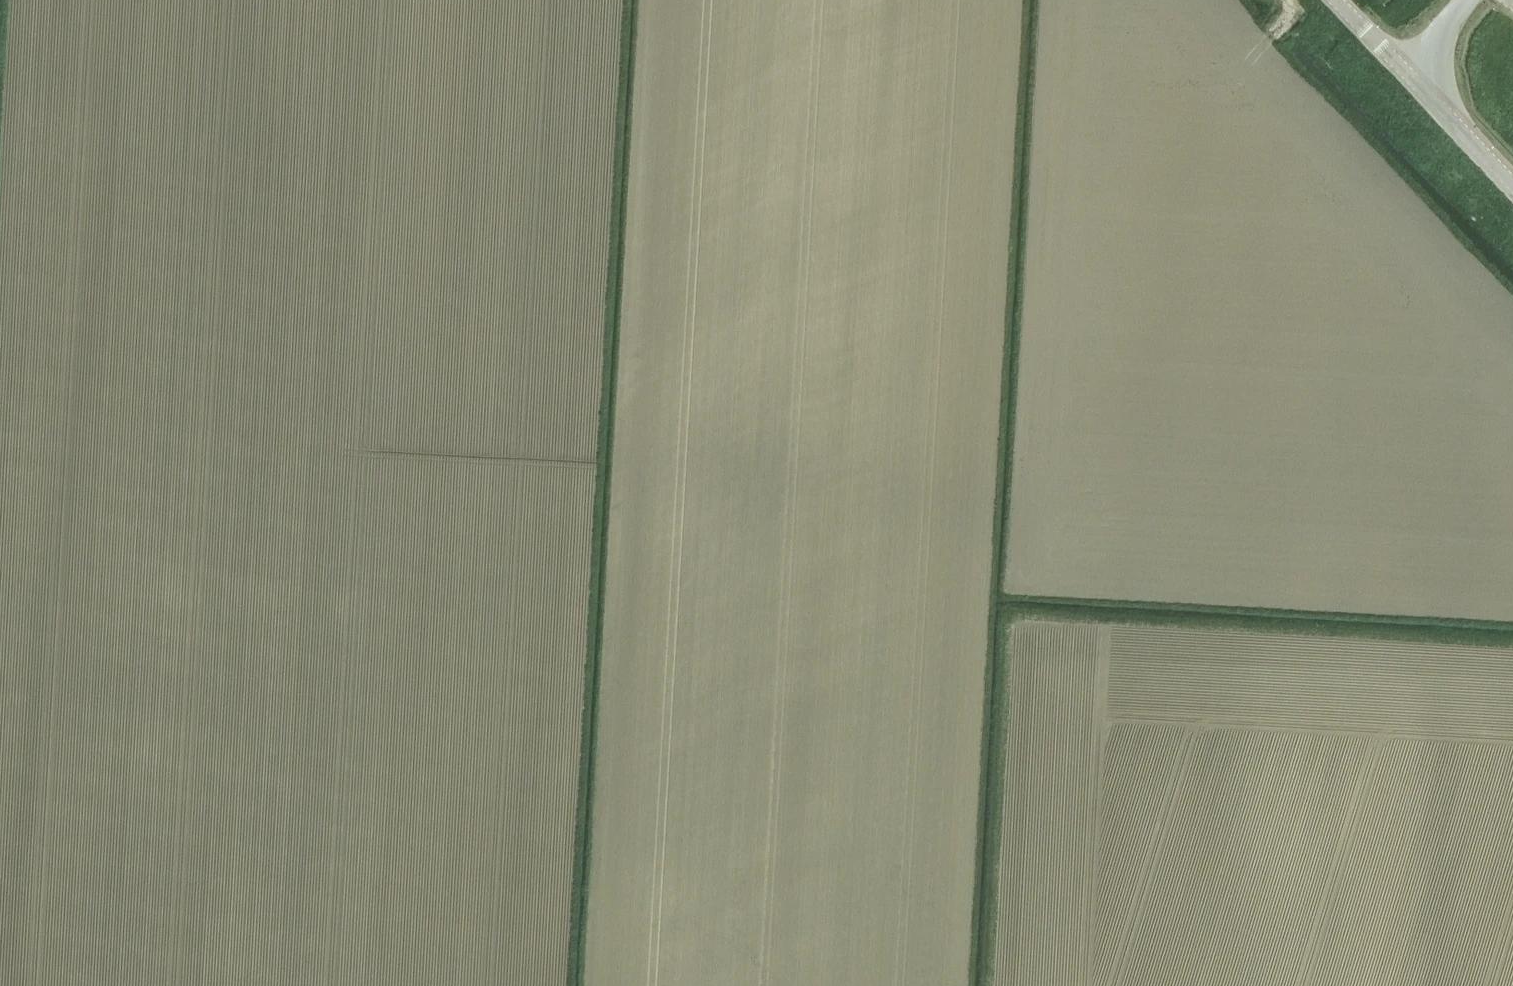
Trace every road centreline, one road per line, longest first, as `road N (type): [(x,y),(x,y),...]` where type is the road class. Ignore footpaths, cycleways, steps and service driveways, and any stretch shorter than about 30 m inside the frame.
road 1 (tertiary): [(1512,181),(1337,0)]

